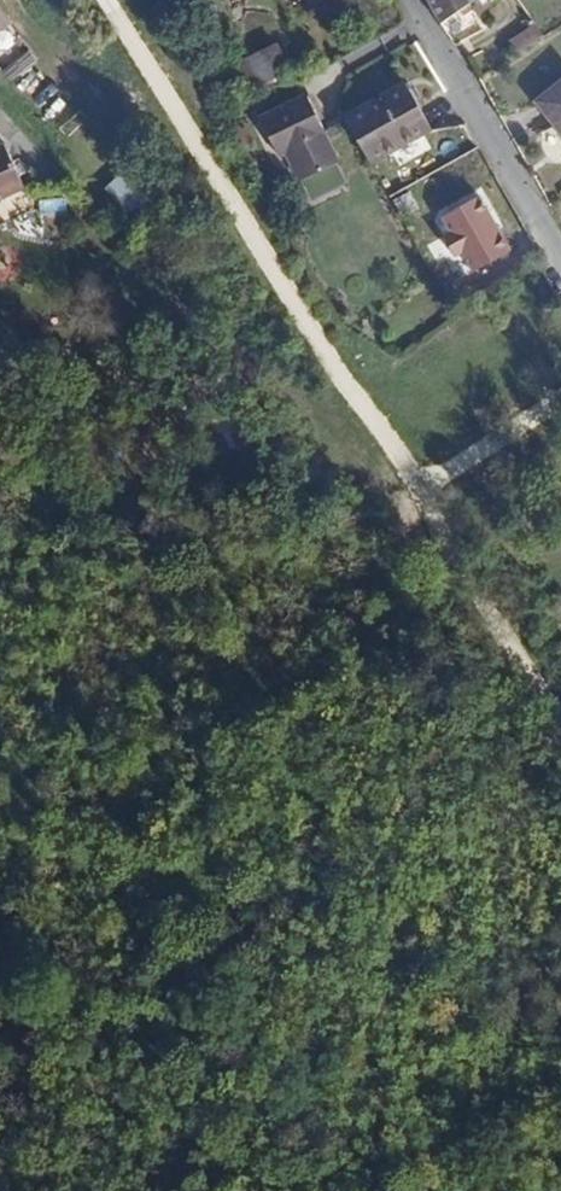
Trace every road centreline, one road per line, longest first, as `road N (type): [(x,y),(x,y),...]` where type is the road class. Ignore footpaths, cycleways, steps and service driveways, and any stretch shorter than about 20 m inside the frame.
road 1 (residential): [(414,0),(560,256)]

